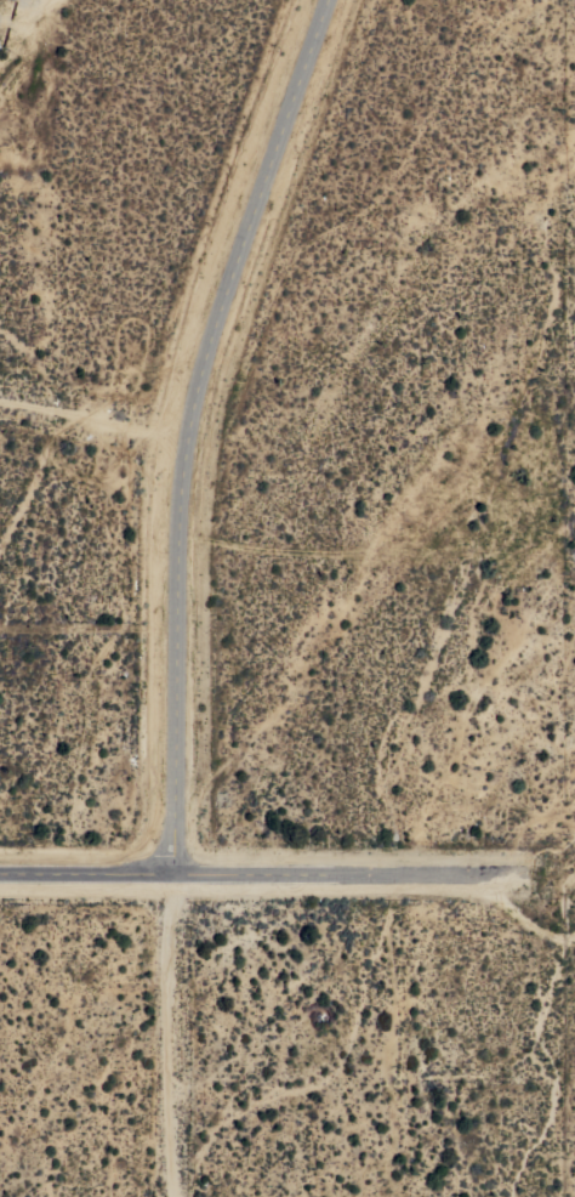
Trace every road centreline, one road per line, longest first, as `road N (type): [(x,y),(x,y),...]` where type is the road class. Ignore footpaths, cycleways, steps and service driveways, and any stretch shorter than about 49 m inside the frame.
road 1 (residential): [(331,0),(207,362),(188,448),(176,872)]
road 2 (residential): [(176,872),(479,872)]
road 3 (residential): [(0,429),(188,448)]
road 4 (residential): [(0,871),(176,872)]
road 5 (residential): [(479,872),(551,936),(574,936)]

